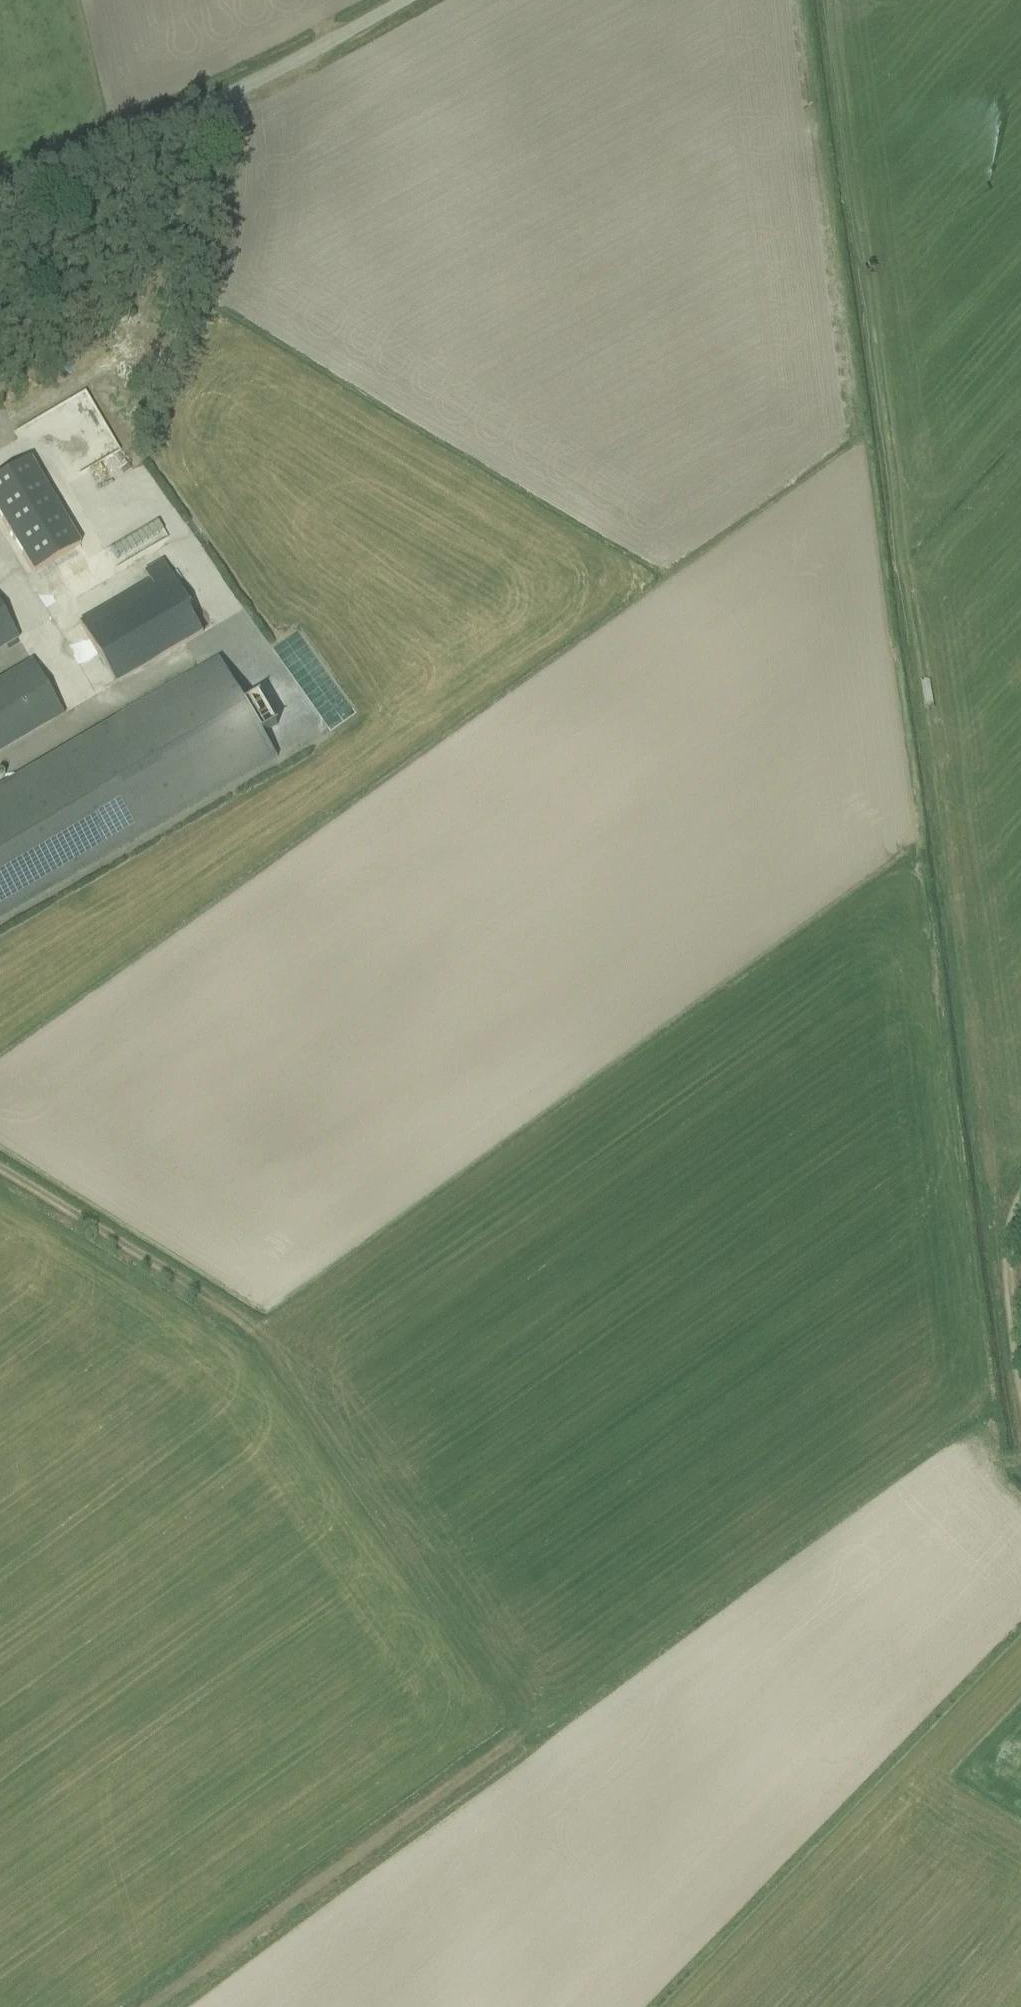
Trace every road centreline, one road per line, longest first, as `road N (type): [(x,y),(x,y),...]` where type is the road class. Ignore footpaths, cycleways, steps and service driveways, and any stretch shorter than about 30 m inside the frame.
road 1 (unclassified): [(405,0),(304,58),(0,190)]
road 2 (track): [(503,1743),(145,2006)]
road 3 (track): [(1020,1377),(1007,1249),(1020,1194)]

